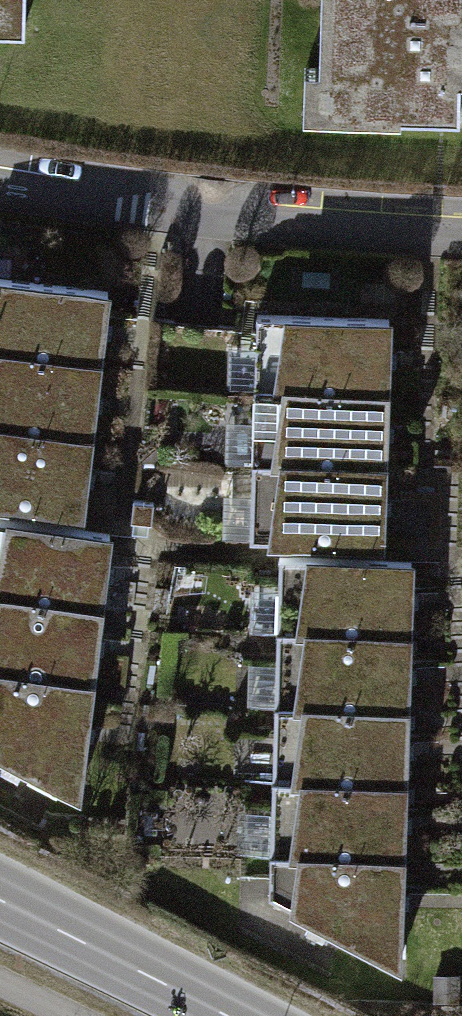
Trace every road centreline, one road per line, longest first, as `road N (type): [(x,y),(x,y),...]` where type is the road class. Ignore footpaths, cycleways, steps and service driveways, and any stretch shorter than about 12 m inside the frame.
road 1 (residential): [(0,183),(91,205),(461,238)]
road 2 (secondary): [(225,1015),(0,901)]

